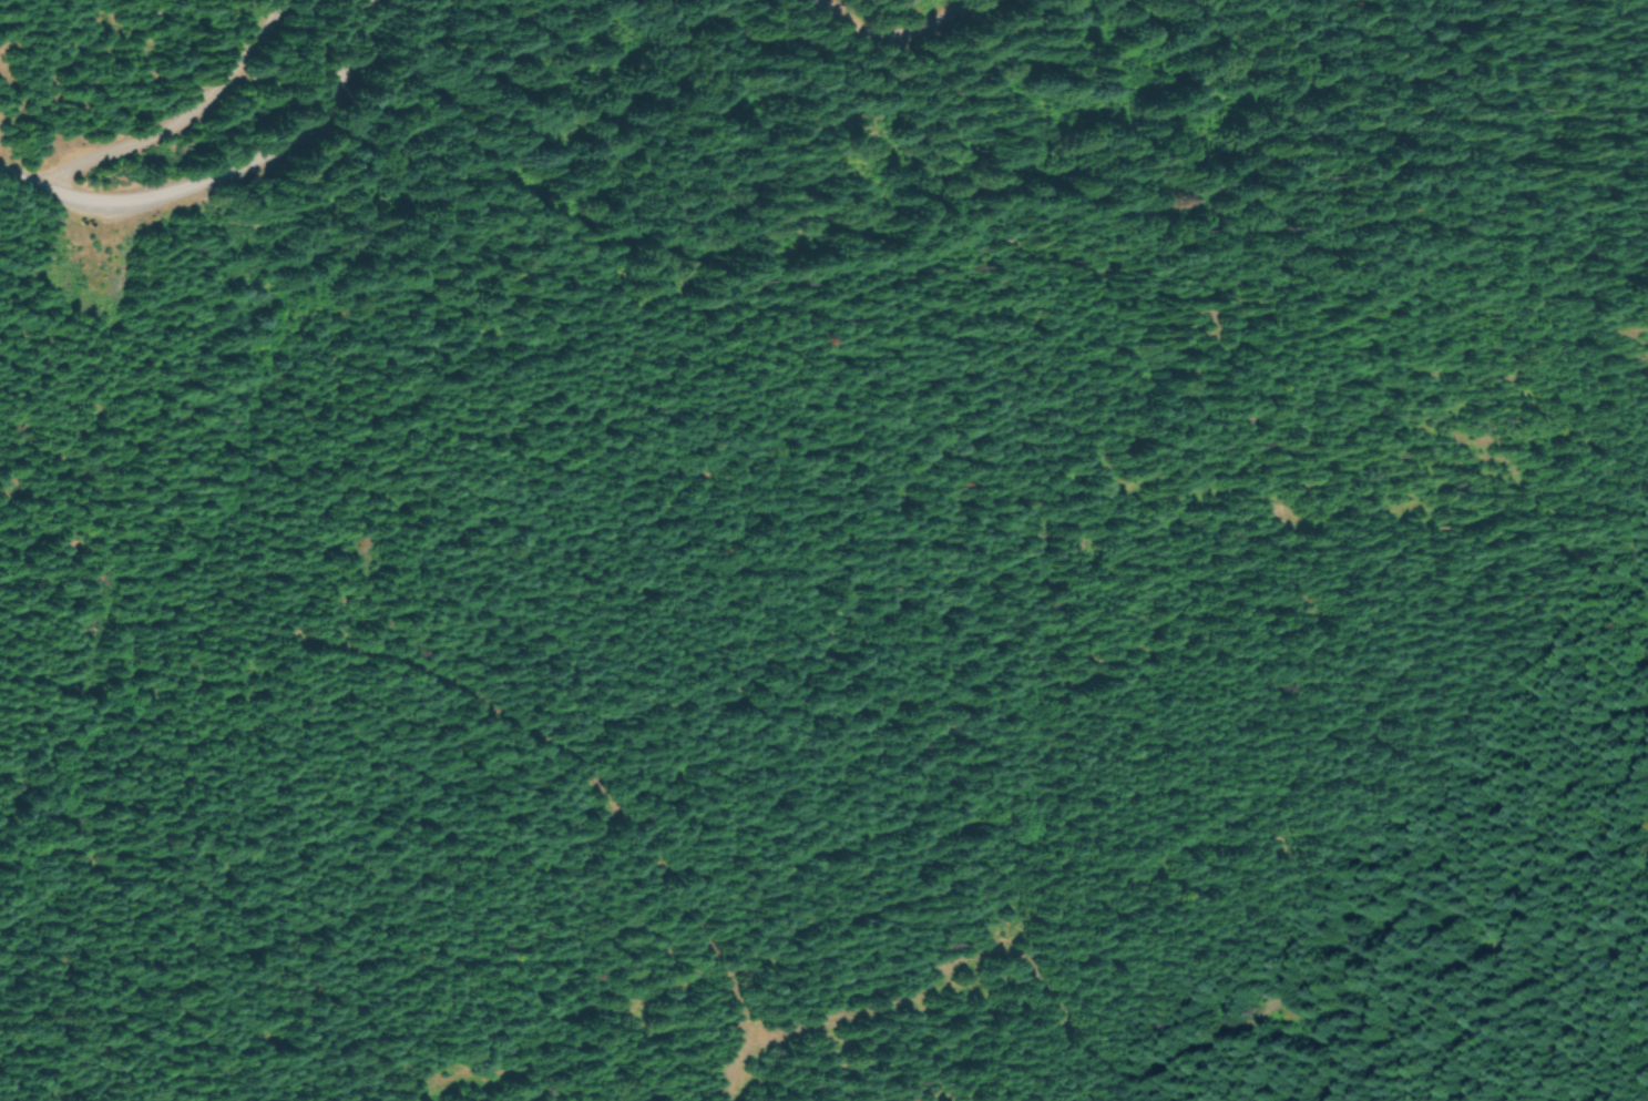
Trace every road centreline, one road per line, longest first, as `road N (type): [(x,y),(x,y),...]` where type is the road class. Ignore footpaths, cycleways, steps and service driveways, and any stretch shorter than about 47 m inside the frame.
road 1 (track): [(736,1100),(748,1037),(745,1006),(716,940),(652,846),(588,779),(526,732),(407,670)]
road 2 (residential): [(0,173),(105,210),(232,175),(298,131),(326,100),(378,0)]
road 3 (track): [(30,187),(185,112),(269,40),(293,0)]
road 4 (track): [(808,0),(851,28),(891,34),(940,30),(991,0)]

